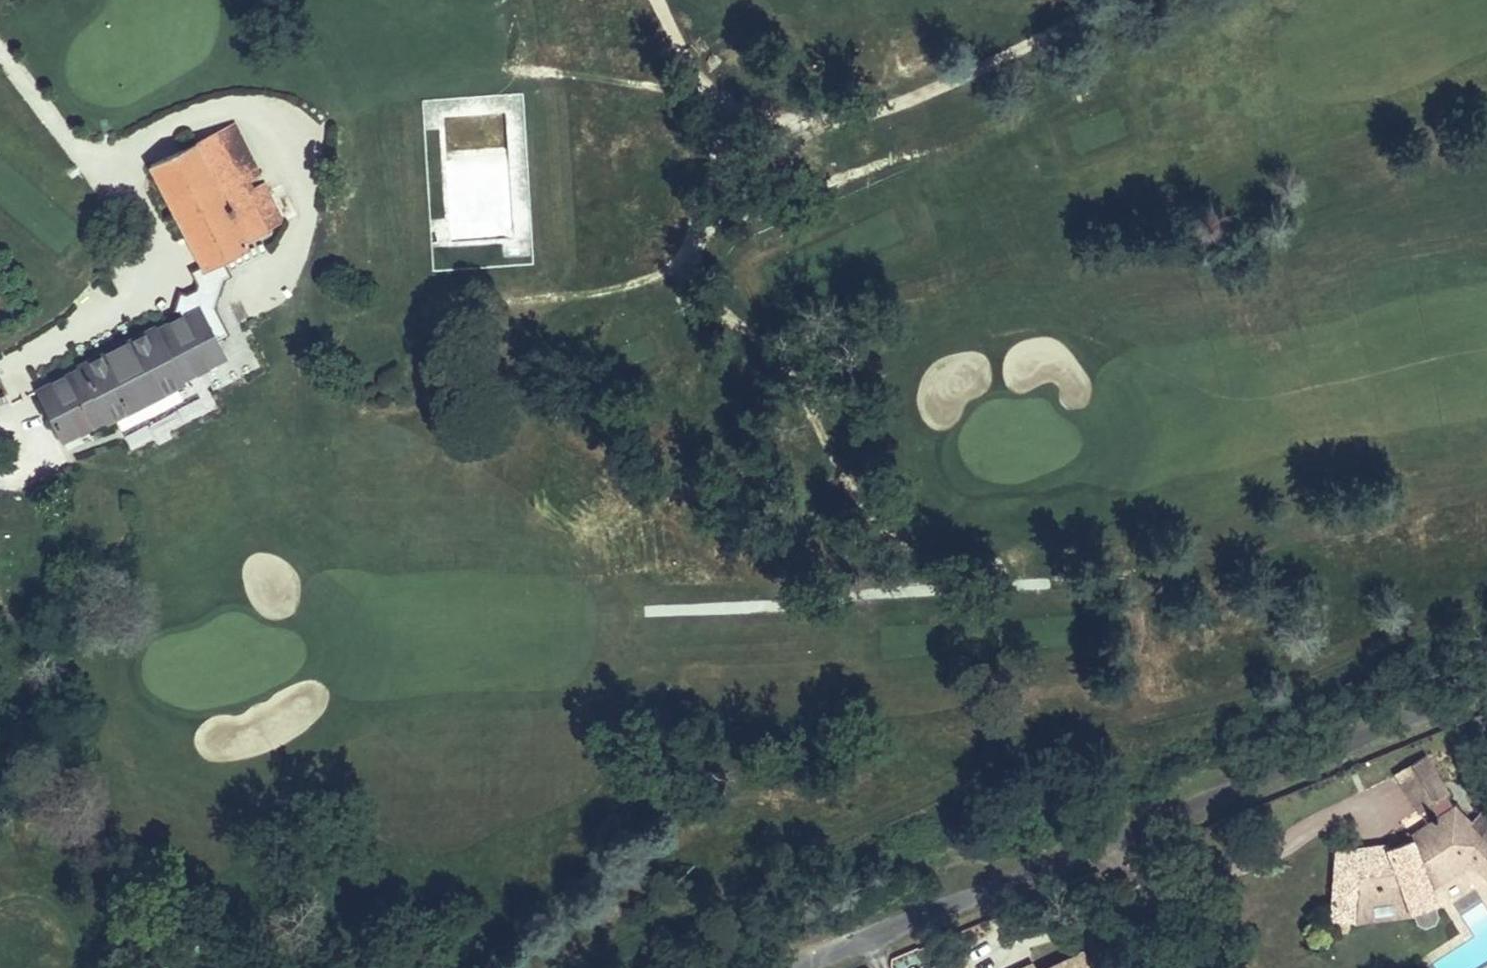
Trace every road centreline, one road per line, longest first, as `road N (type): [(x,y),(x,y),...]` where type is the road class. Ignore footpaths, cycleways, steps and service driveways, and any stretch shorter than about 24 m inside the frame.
road 1 (unclassified): [(806,967),(1486,673)]
road 2 (track): [(0,27),(146,233),(145,288),(0,357)]

